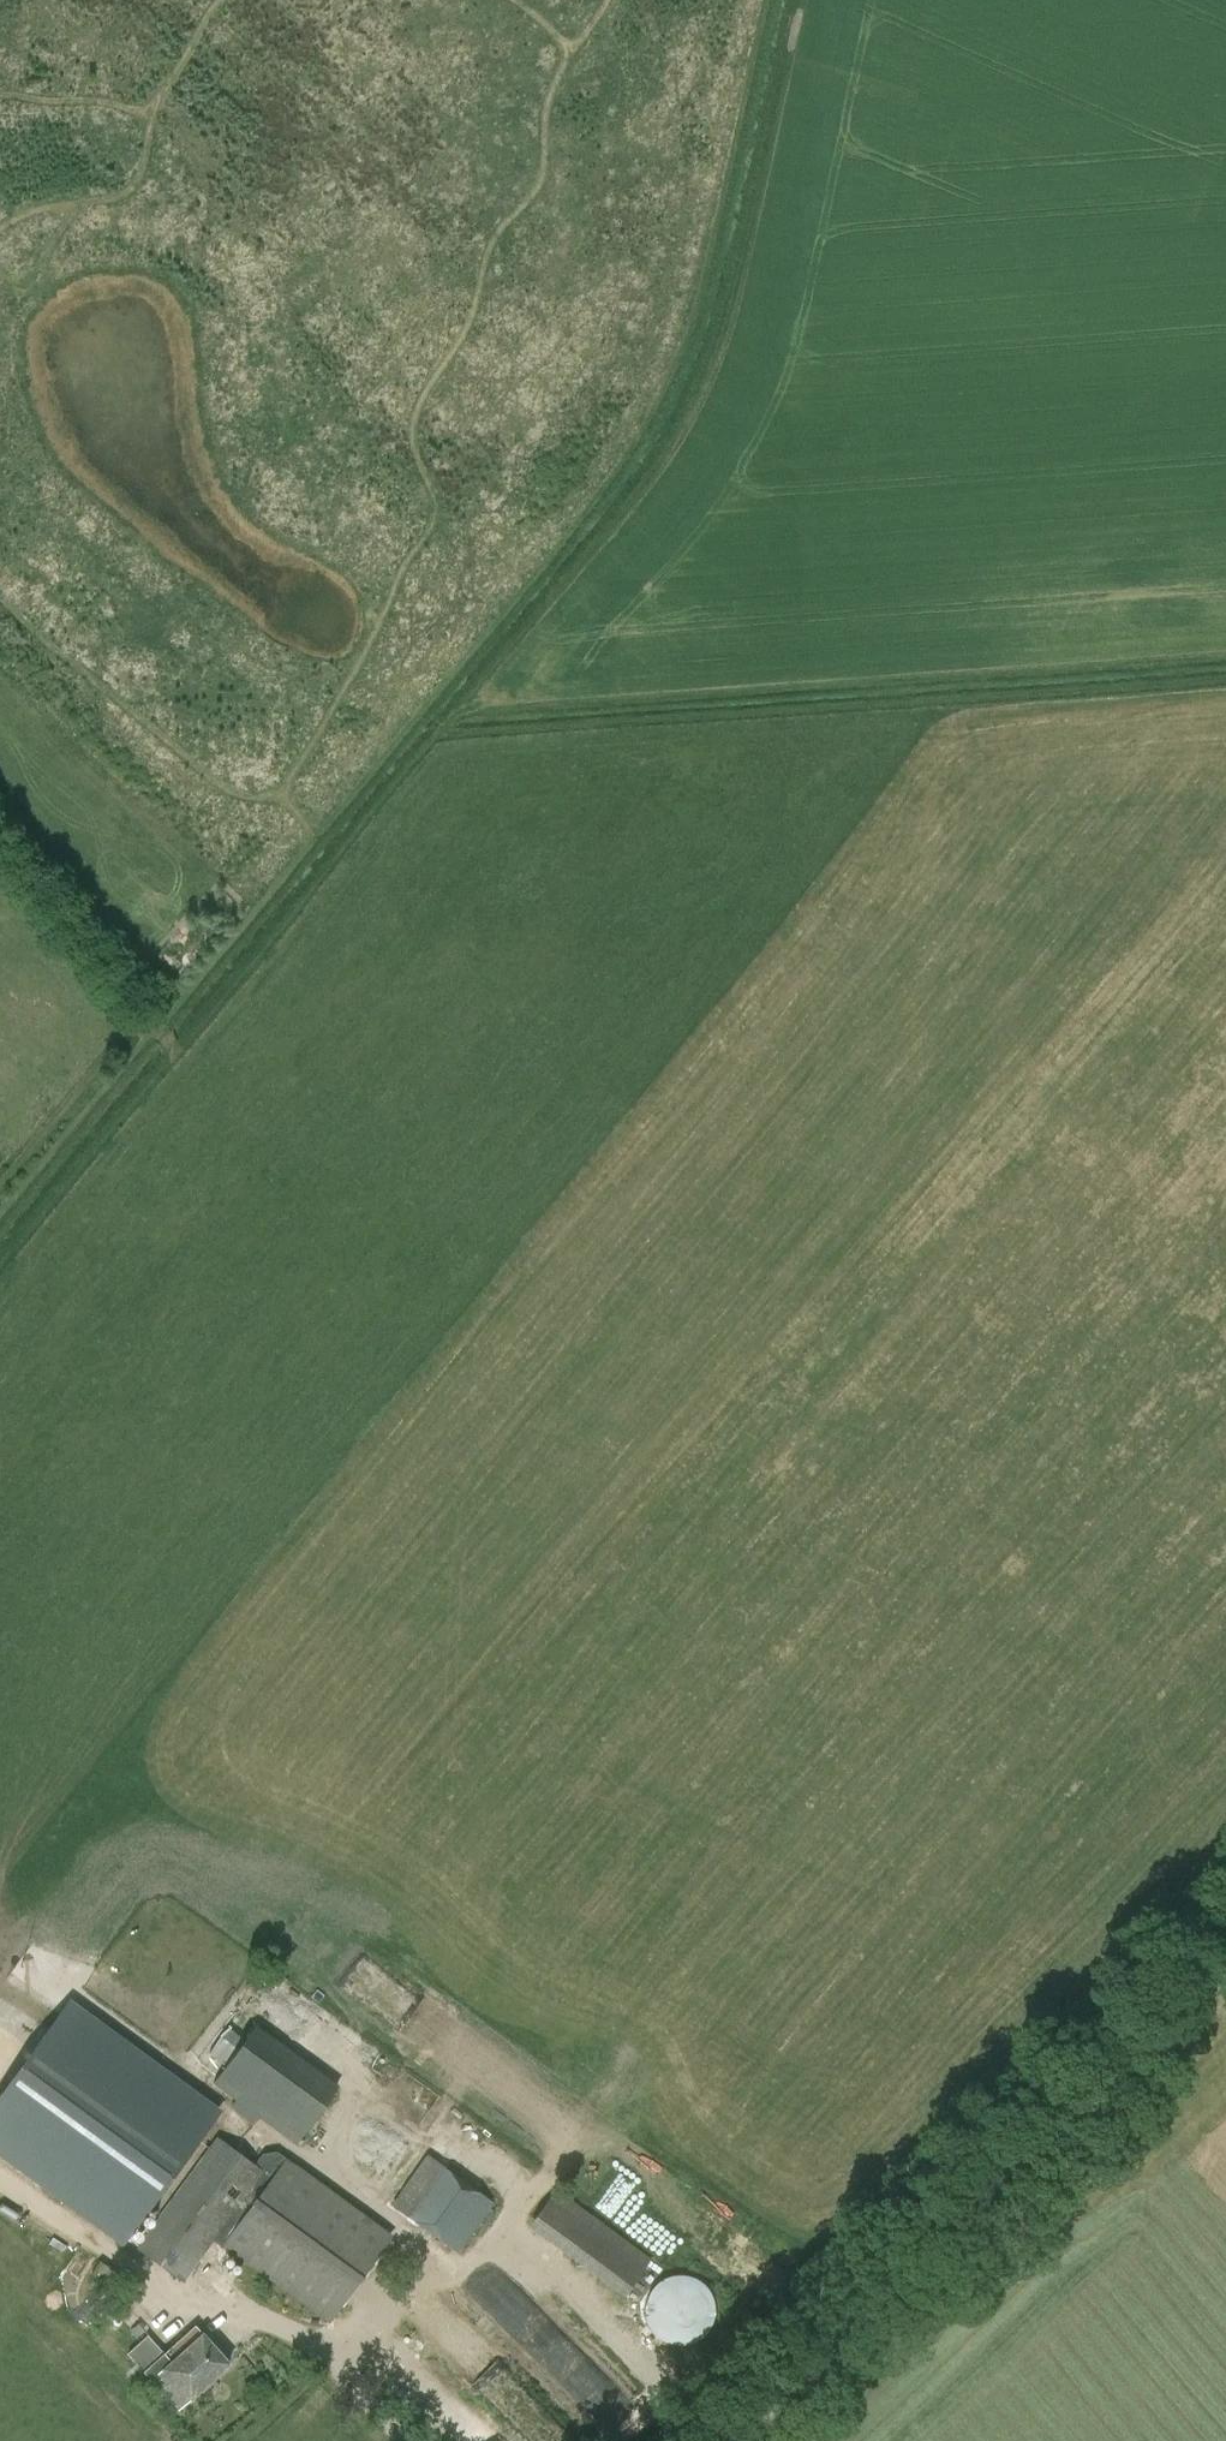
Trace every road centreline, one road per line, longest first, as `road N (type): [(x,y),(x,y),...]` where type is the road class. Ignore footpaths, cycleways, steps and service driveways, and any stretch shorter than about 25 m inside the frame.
road 1 (track): [(734,2440),(1225,1974)]

